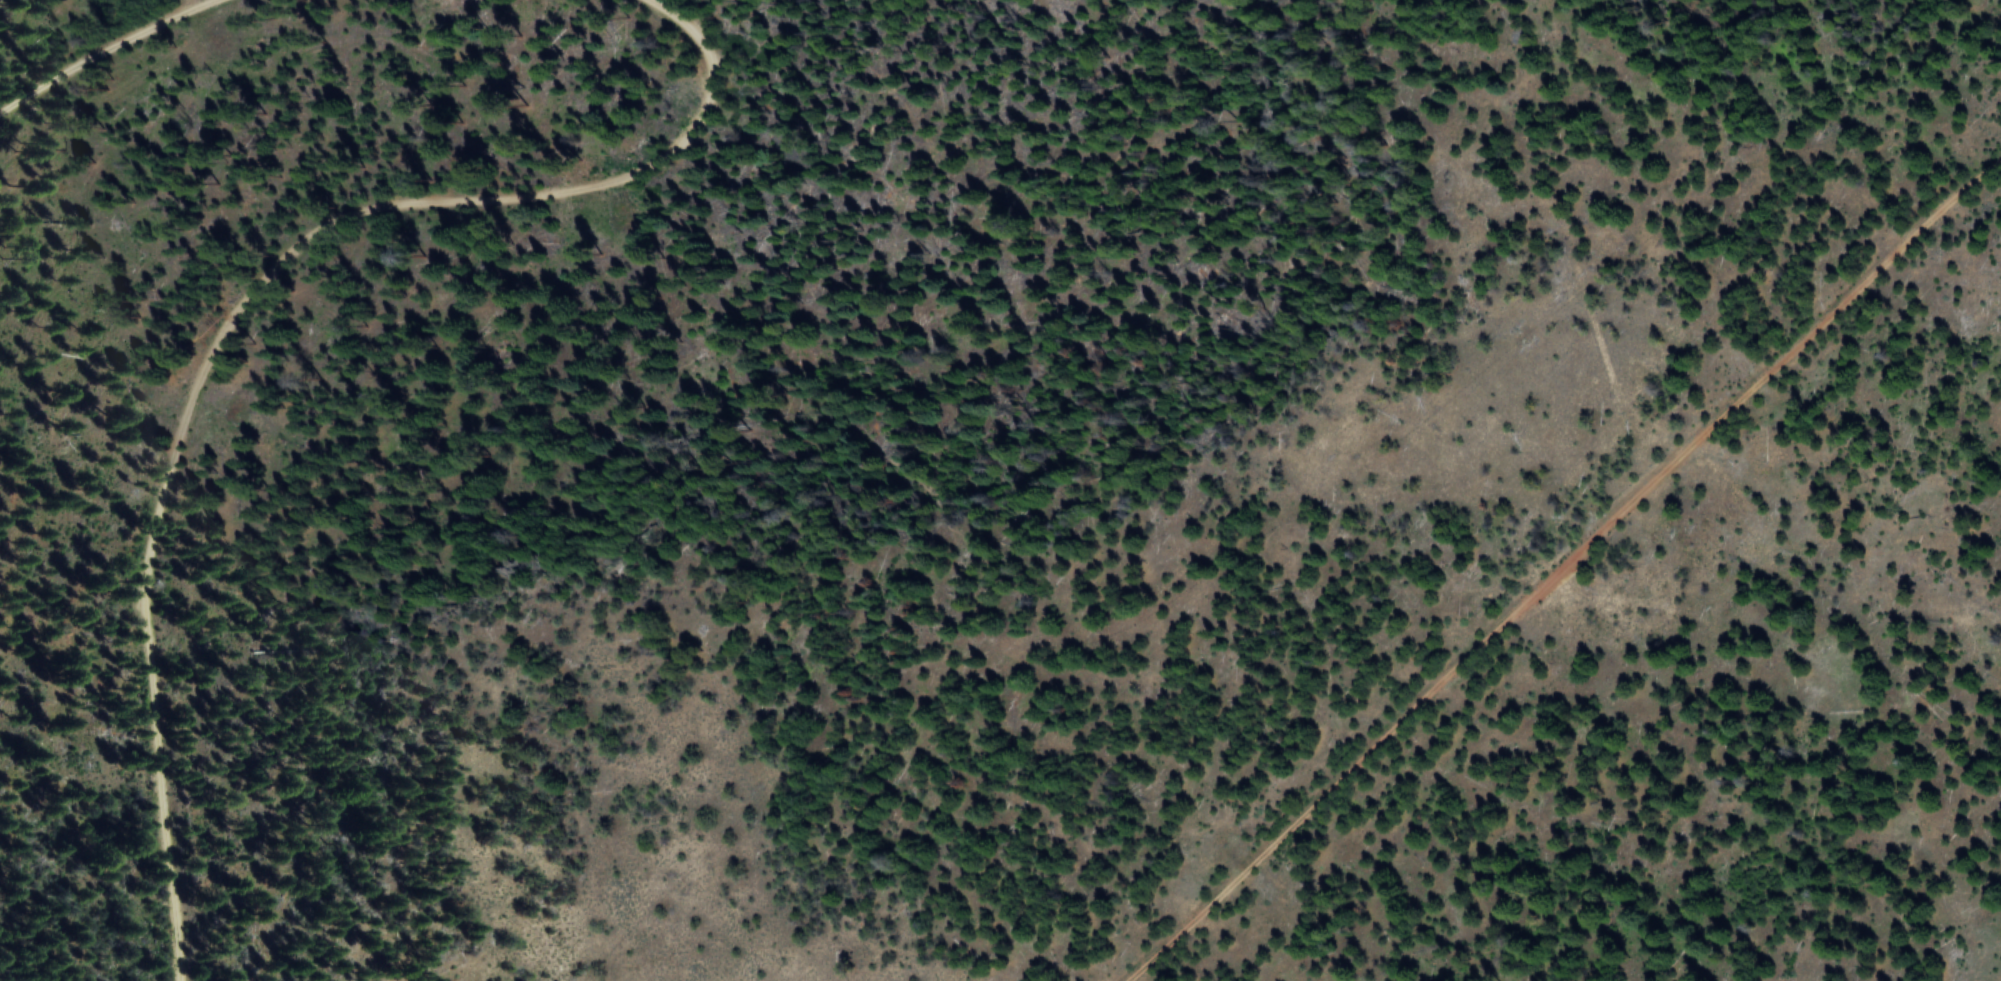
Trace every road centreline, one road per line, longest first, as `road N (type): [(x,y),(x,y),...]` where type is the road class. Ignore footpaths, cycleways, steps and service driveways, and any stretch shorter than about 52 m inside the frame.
road 1 (track): [(638,0),(709,59),(706,112),(628,182),(360,195),(282,236),(200,391),(135,532),(176,980)]
road 2 (track): [(2000,161),(1774,360),(1120,980)]
road 3 (track): [(0,107),(215,0)]

